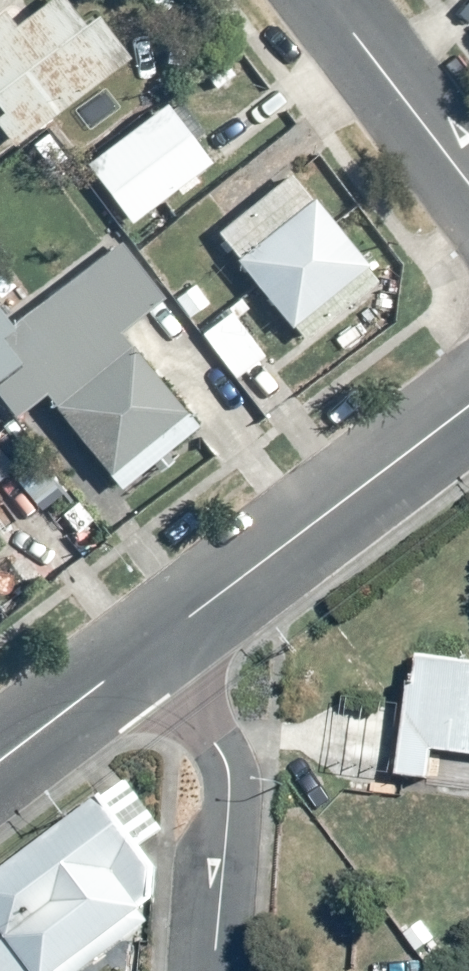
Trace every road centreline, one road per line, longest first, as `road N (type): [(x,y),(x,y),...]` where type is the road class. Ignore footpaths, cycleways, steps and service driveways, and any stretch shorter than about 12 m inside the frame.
road 1 (residential): [(147,646),(468,405)]
road 2 (residential): [(216,970),(227,778),(219,751),(147,646)]
road 3 (residential): [(468,188),(323,0)]
road 4 (residential): [(0,757),(147,646)]

